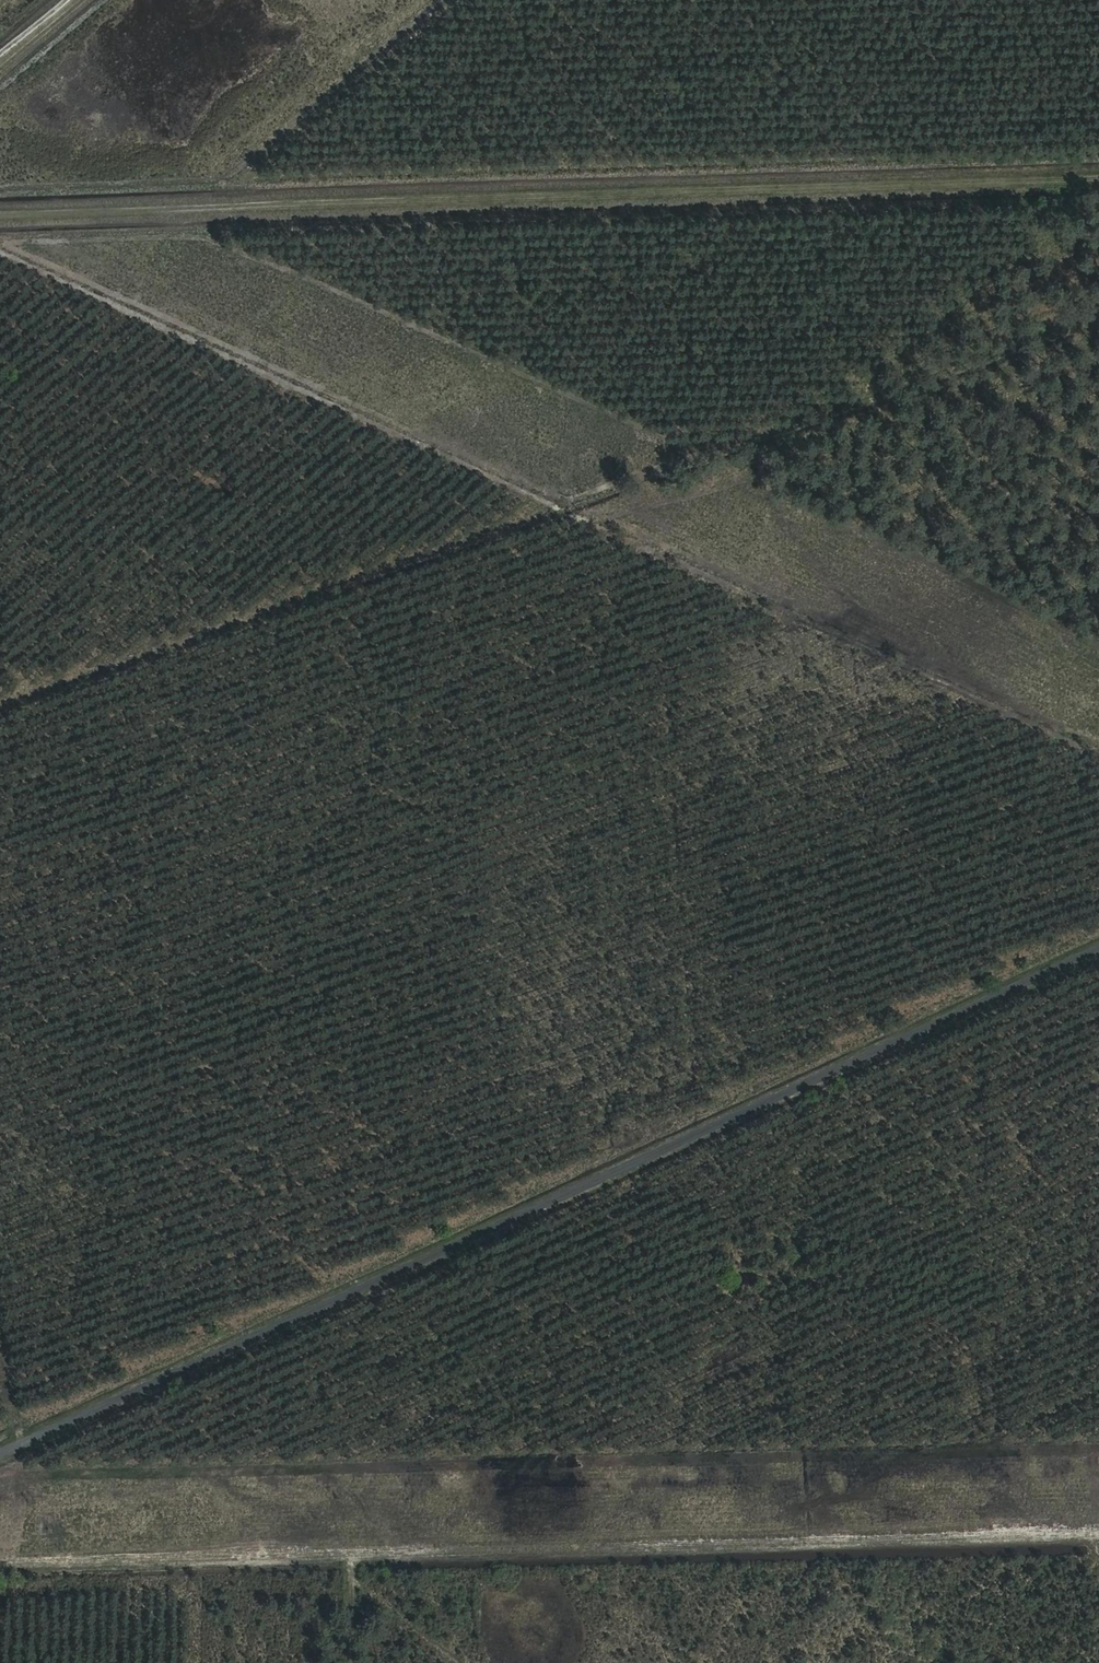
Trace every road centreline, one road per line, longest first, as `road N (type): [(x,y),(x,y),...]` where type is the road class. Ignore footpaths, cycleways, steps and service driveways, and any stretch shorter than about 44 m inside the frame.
road 1 (unclassified): [(1098,950),(0,1456)]
road 2 (track): [(0,212),(1098,178)]

